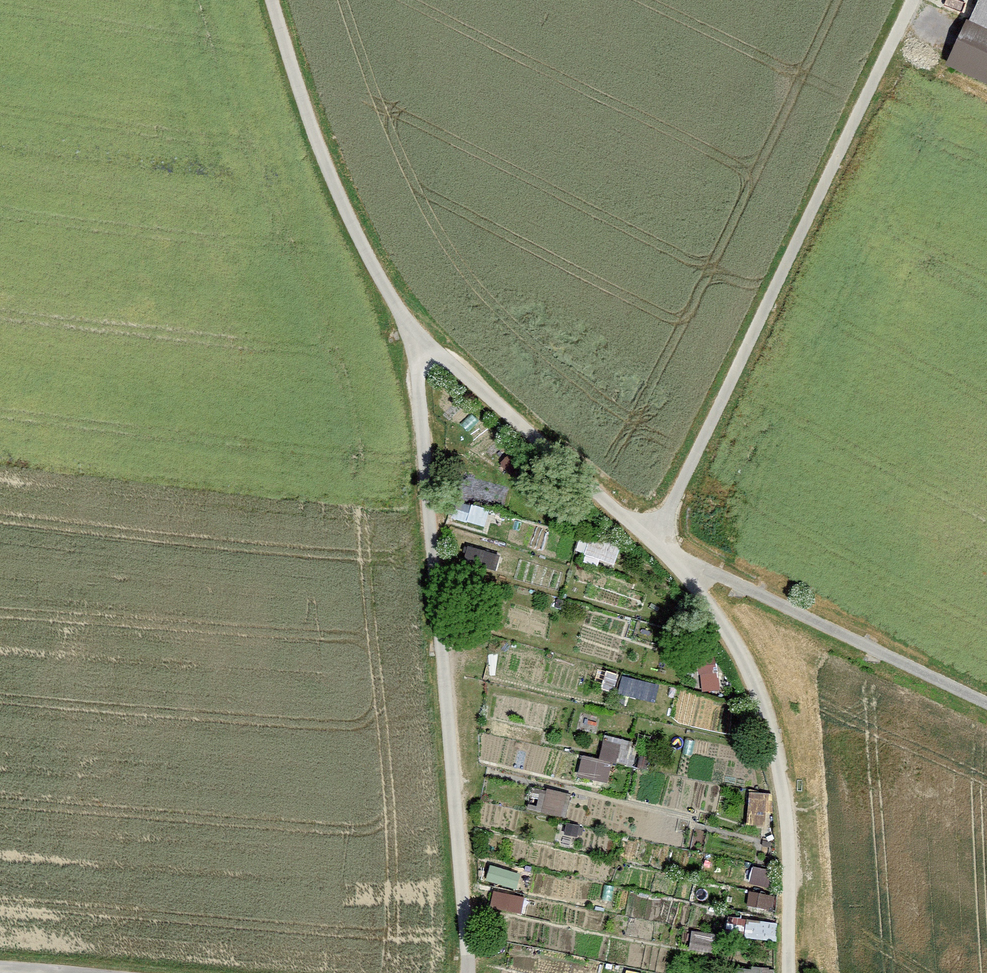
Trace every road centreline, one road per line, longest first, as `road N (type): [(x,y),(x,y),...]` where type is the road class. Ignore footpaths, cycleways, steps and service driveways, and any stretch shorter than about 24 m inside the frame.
road 1 (track): [(287,0),(344,197),(425,339),(688,556),(750,657),(781,738),(798,847),(800,972)]
road 2 (track): [(425,339),(471,972)]
road 3 (track): [(650,526),(905,0)]
road 4 (track): [(986,703),(688,556)]
road 5 (track): [(0,955),(174,972)]

